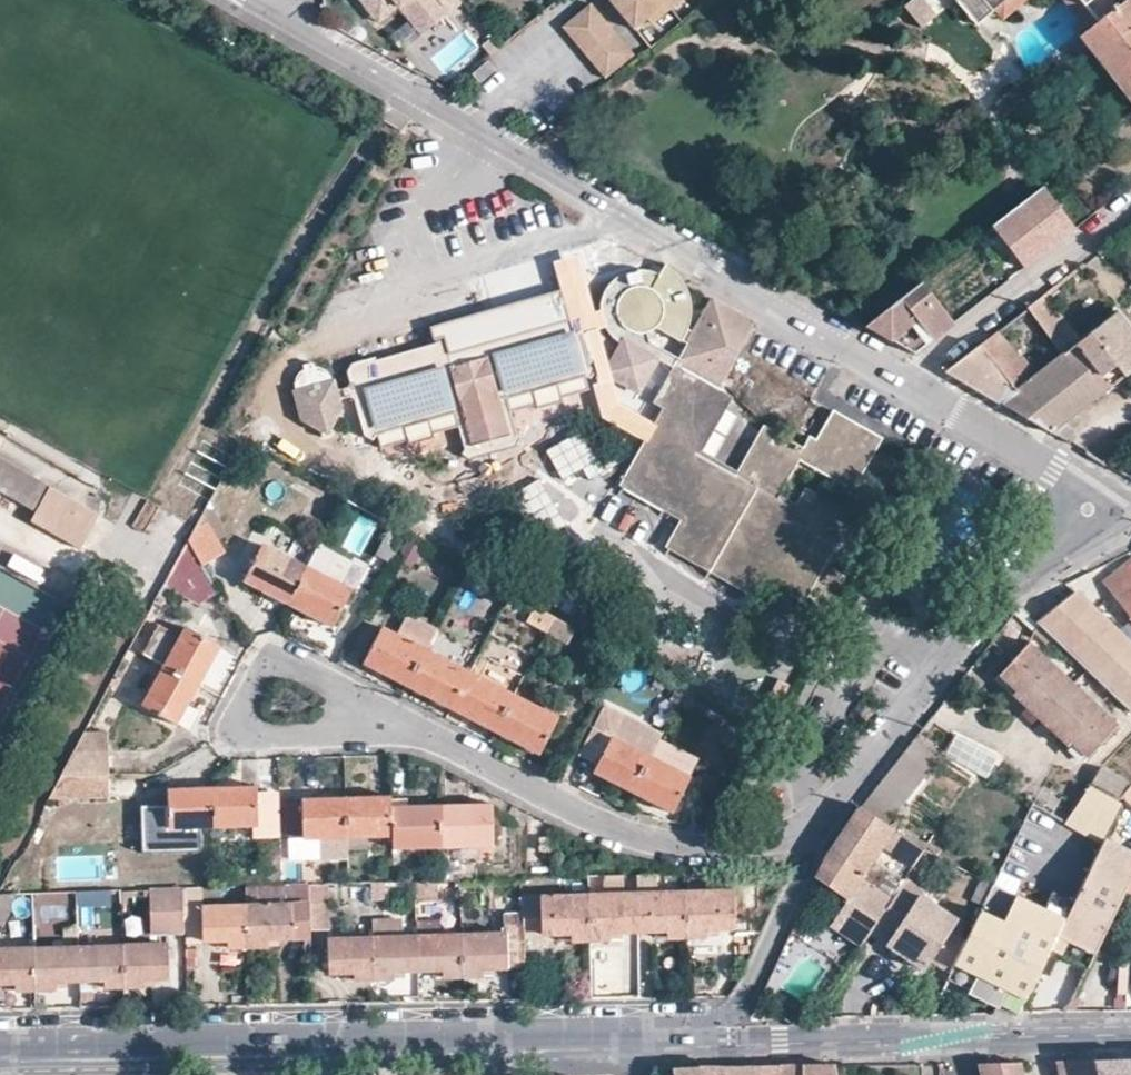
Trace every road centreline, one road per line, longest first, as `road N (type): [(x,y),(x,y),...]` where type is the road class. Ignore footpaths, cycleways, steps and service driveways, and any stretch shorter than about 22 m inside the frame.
road 1 (residential): [(267,10),(911,384)]
road 2 (tertiary): [(722,1039),(0,1046)]
road 3 (residential): [(820,836),(665,847),(609,829),(401,724)]
road 4 (residential): [(820,836),(1005,593),(1088,511)]
road 5 (tertiary): [(1130,1040),(722,1039)]
road 6 (residential): [(911,384),(1130,206)]
road 7 (residential): [(401,724),(293,667),(267,666),(240,706),(249,731),(272,736)]
road 8 (residential): [(820,836),(722,1039)]
road 9 (residential): [(911,384),(1053,471),(1088,511)]
road 10 (residential): [(272,736),(401,724)]

